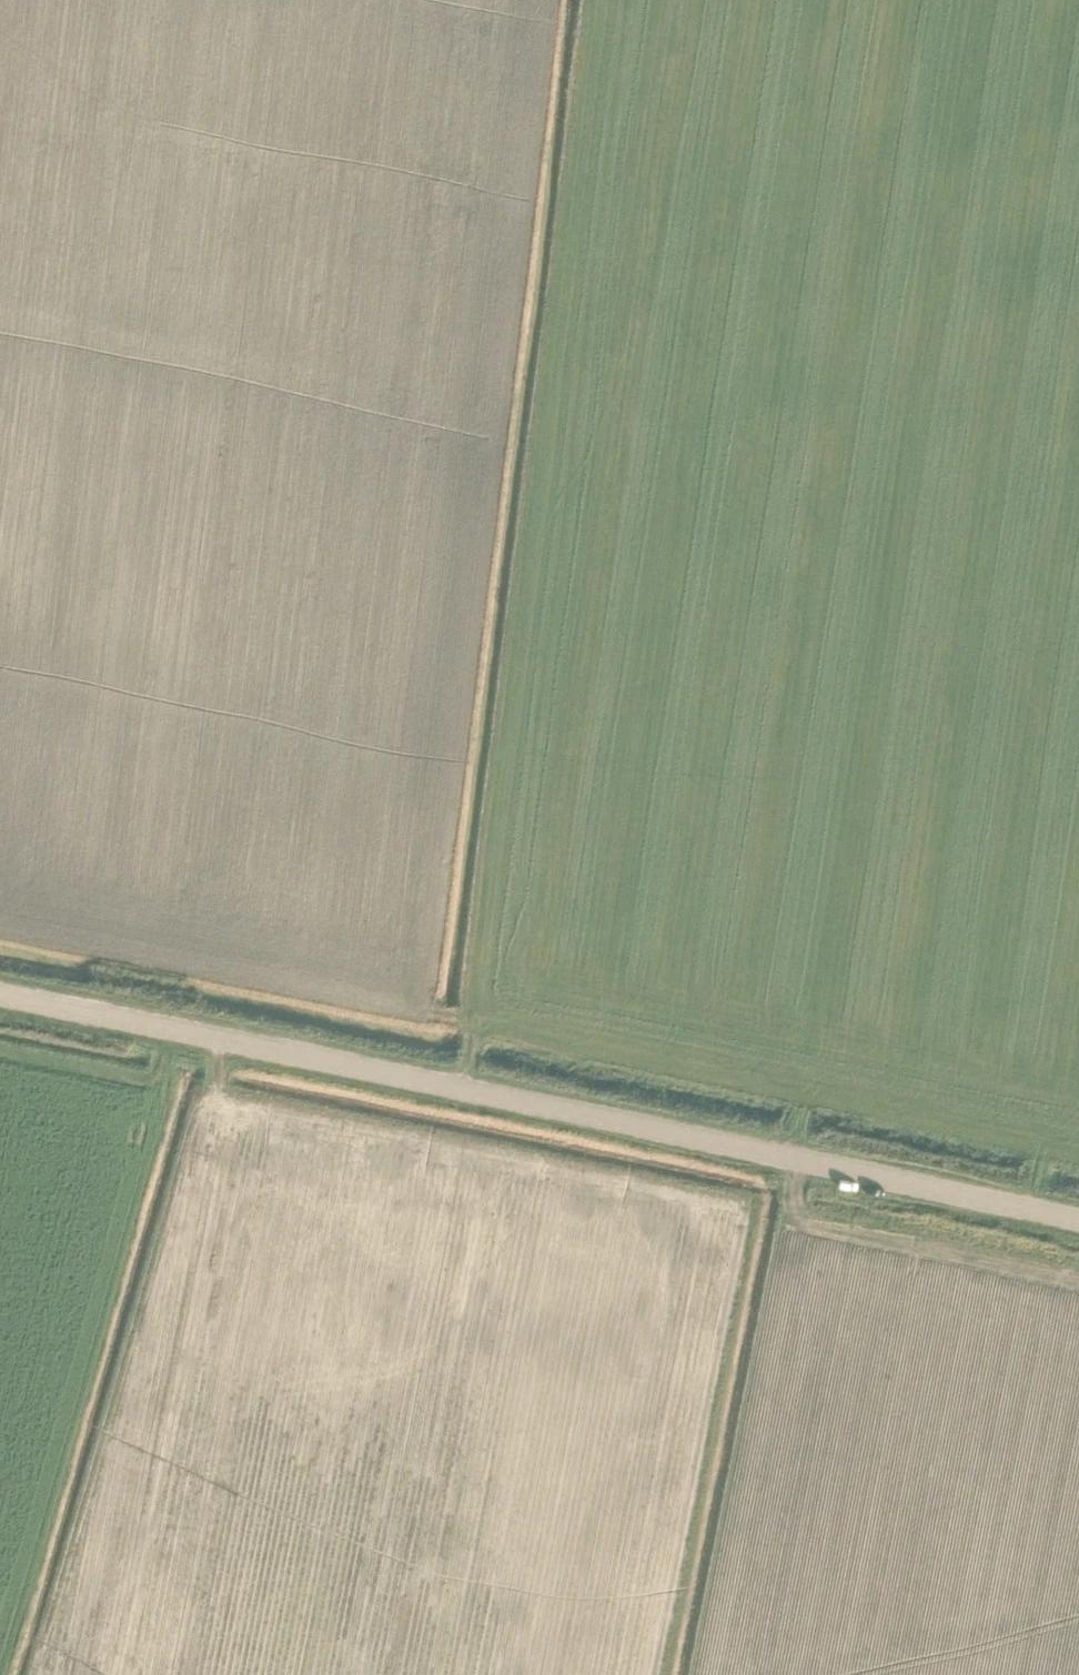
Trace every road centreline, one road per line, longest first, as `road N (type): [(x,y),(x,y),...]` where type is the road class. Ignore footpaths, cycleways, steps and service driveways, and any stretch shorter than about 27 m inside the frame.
road 1 (tertiary): [(1078,1219),(0,993)]

